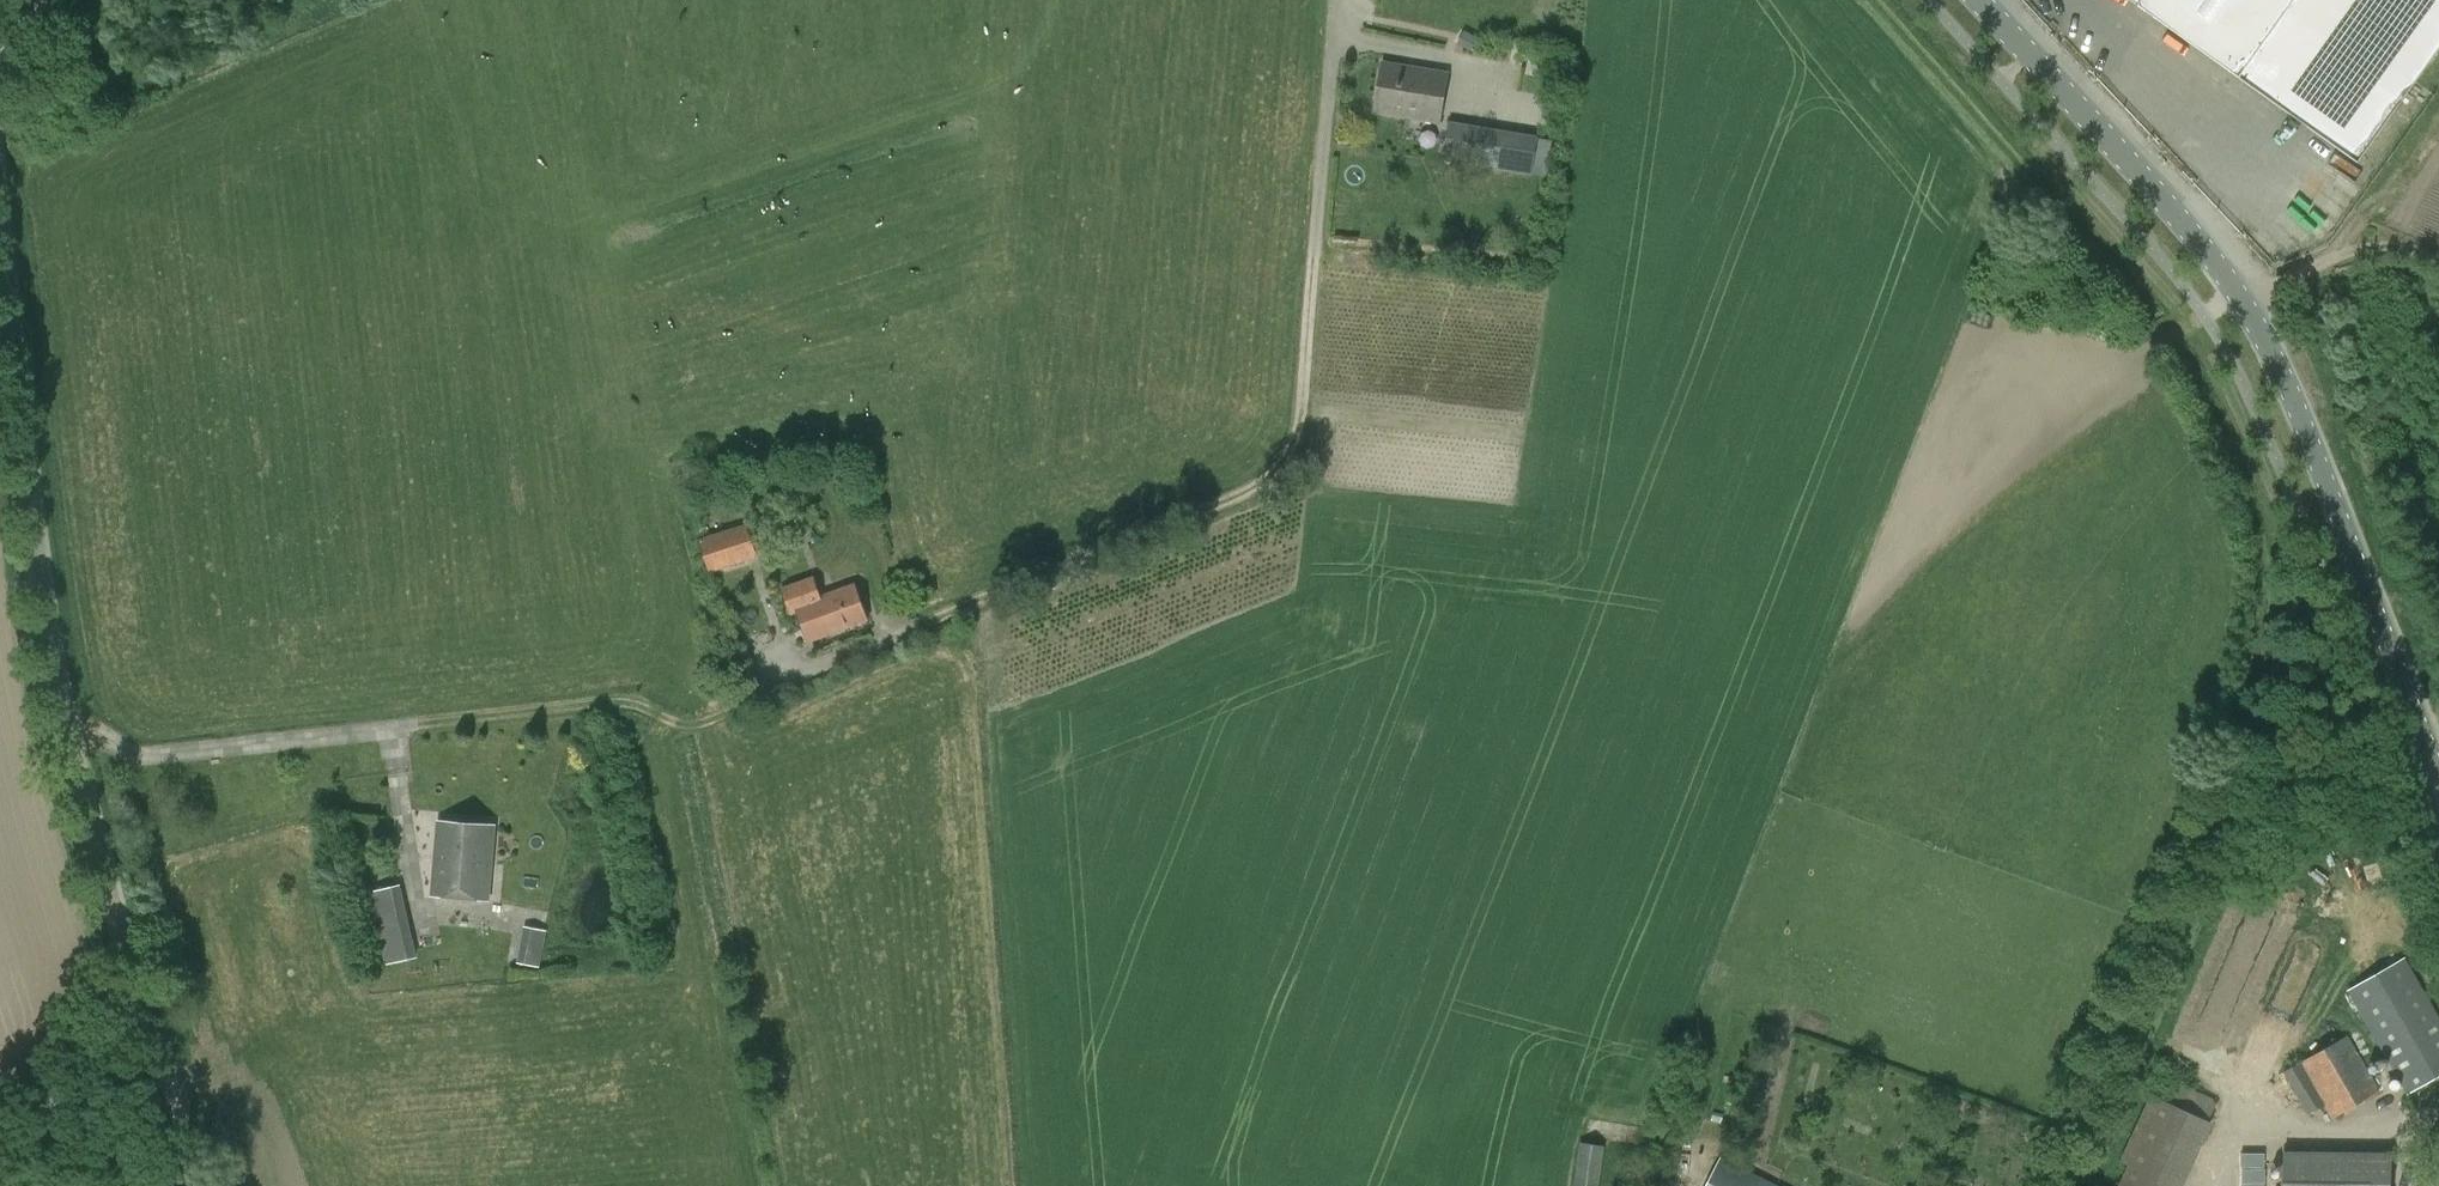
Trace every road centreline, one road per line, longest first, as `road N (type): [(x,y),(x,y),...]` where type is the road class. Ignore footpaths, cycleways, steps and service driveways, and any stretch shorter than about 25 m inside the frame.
road 1 (unclassified): [(0,1136),(60,1104),(101,1057),(118,1021),(125,962),(51,627),(0,205)]
road 2 (tertiary): [(2438,724),(2244,284),(1980,0)]
road 3 (track): [(901,635),(1233,499),(1268,476),(1297,424),(1313,248)]
road 4 (unclassified): [(1313,248),(1335,0)]
road 5 (track): [(195,1185),(160,1055),(118,1021)]

